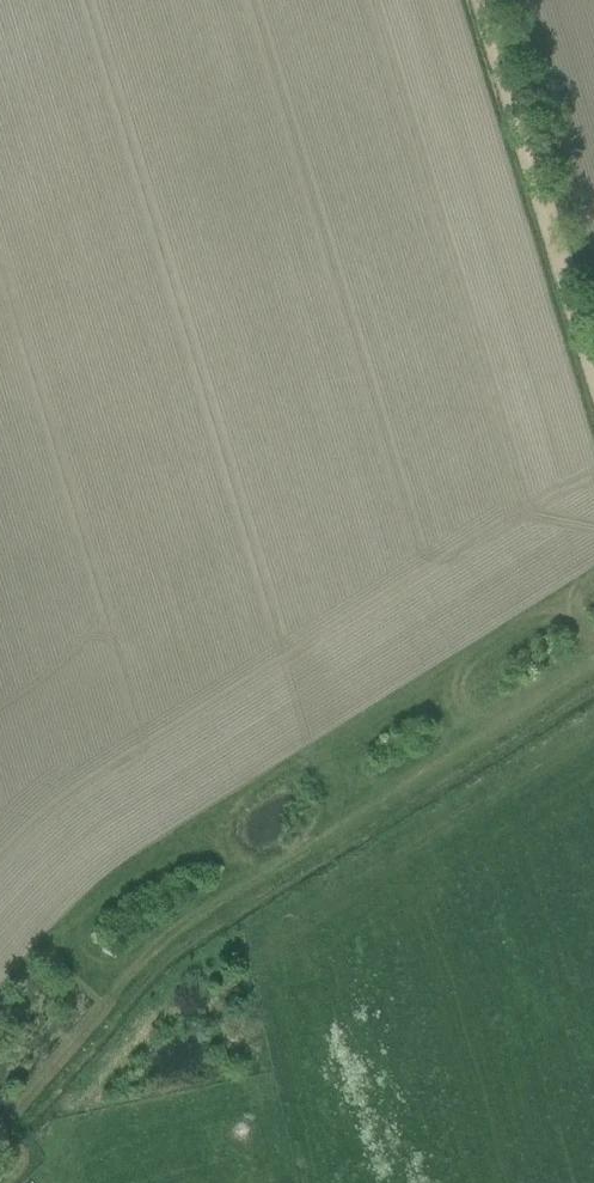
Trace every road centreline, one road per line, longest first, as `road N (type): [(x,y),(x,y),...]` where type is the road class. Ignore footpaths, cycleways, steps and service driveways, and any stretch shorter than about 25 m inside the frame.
road 1 (track): [(483,0),(593,367)]

